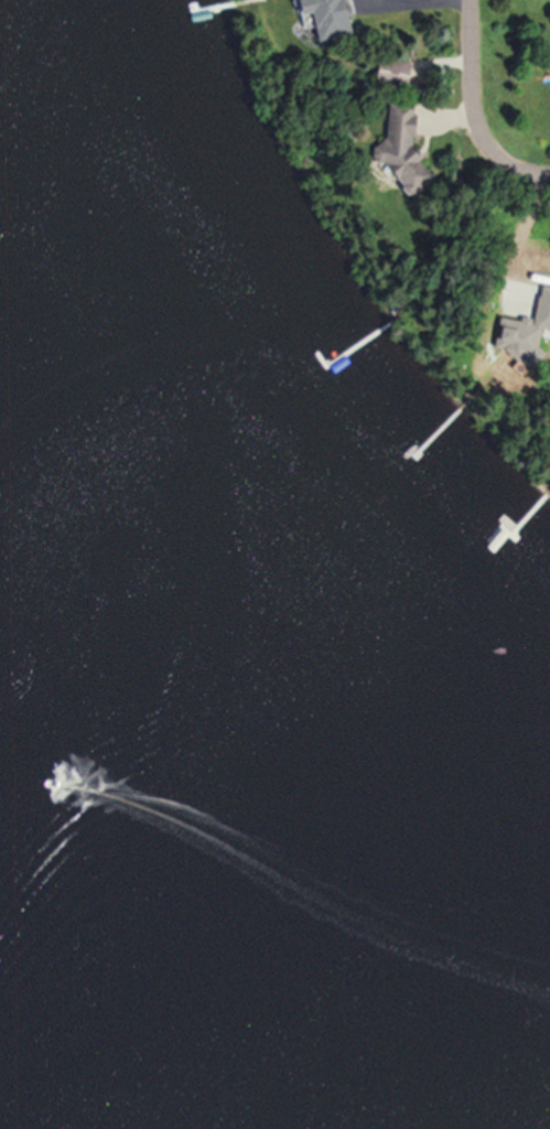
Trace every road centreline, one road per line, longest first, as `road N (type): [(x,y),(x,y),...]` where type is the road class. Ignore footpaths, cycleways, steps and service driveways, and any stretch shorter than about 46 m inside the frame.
road 1 (residential): [(472,0),(473,85),(490,142),(510,153)]

